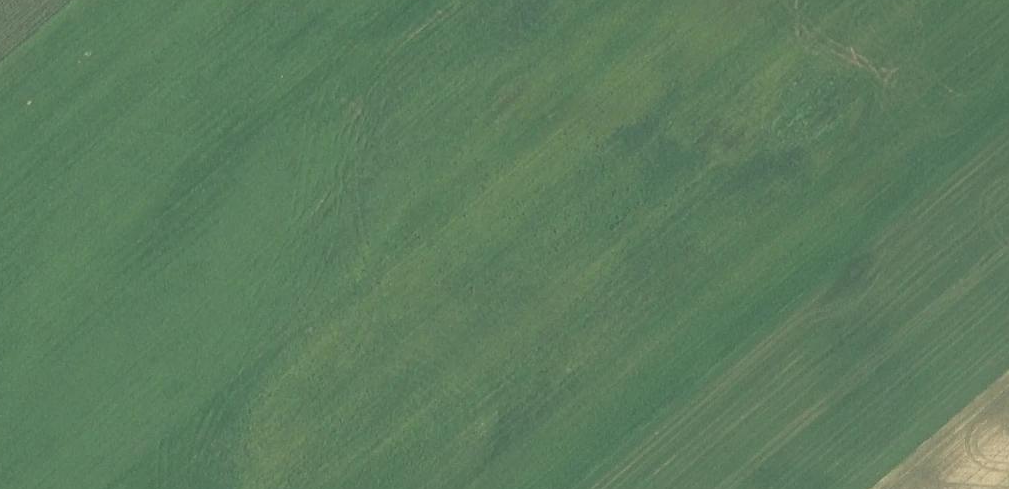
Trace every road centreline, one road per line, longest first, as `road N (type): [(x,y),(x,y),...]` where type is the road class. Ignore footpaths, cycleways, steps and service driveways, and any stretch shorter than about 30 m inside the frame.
road 1 (track): [(231,452),(547,0)]

